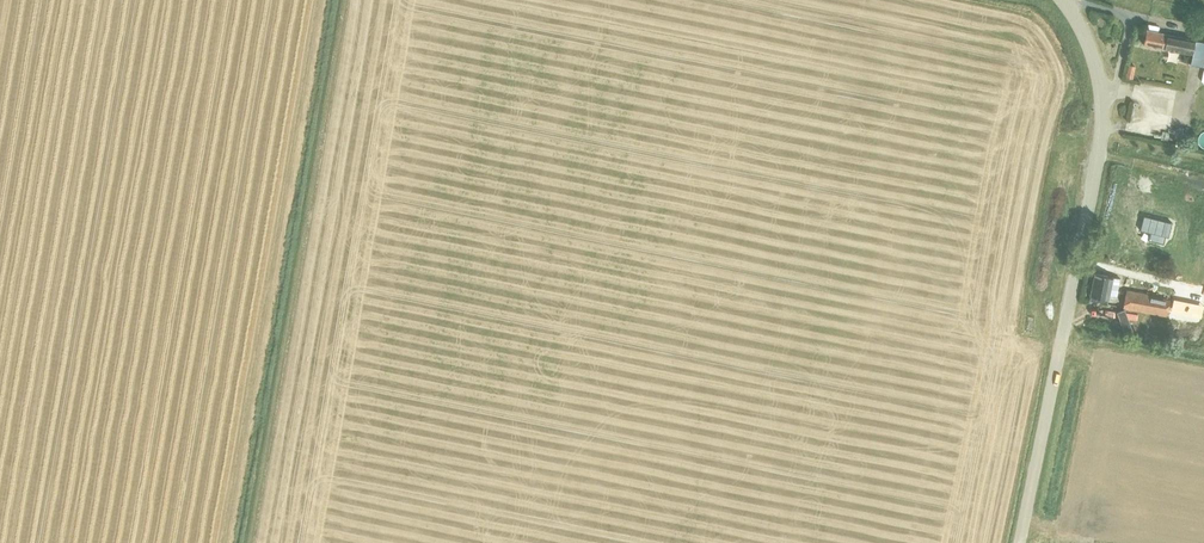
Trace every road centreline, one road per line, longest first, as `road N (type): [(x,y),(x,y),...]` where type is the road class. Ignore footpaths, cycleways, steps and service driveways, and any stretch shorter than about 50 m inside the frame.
road 1 (unclassified): [(1020,542),(1101,124),(1088,51),(1060,0)]

